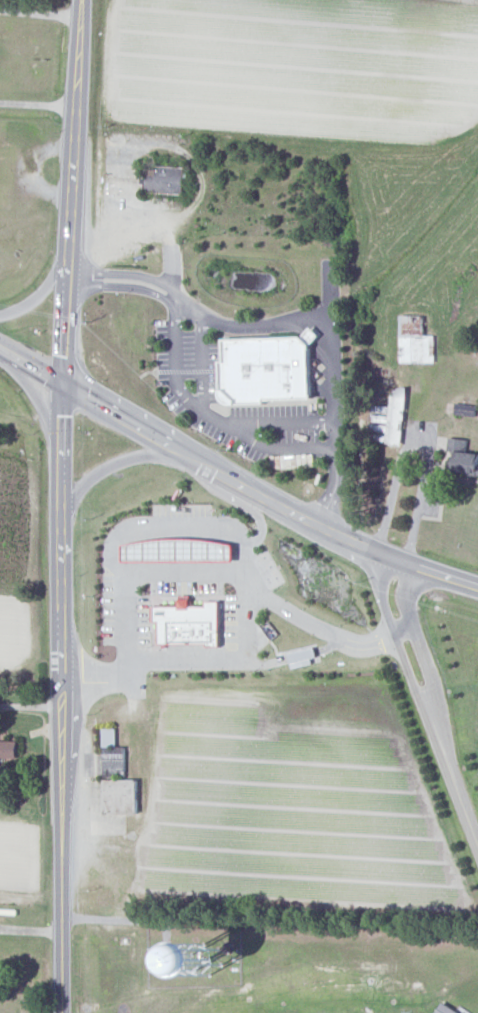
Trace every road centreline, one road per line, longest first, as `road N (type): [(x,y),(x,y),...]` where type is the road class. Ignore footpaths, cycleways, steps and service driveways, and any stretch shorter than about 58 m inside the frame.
road 1 (secondary): [(62,1012),(63,383)]
road 2 (secondary): [(63,383),(319,527),(414,569),(477,586)]
road 3 (secondary): [(63,383),(83,0)]
road 4 (secondary): [(60,525),(89,479),(117,463),(171,458),(223,472)]
road 5 (secondary): [(0,358),(42,408),(60,480)]

